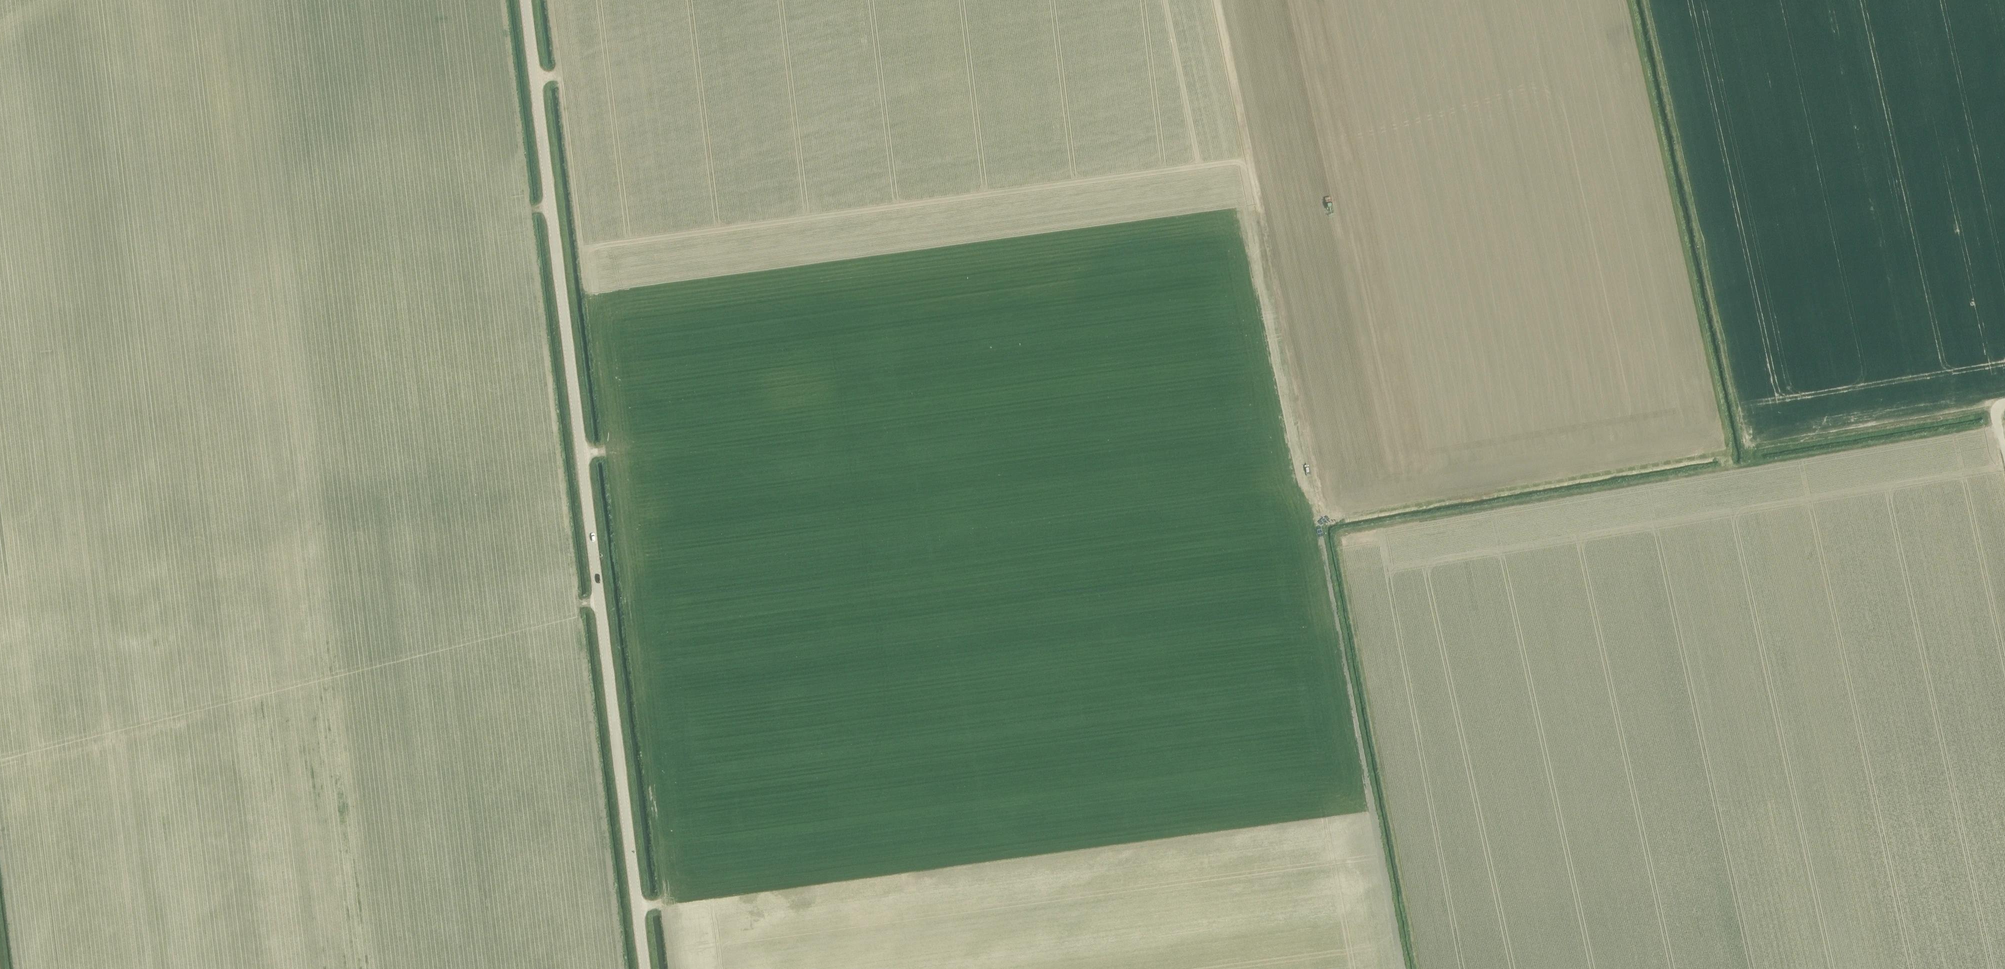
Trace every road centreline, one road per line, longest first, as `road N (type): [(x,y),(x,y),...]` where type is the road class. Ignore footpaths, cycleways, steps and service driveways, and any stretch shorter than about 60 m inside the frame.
road 1 (tertiary): [(644,968),(524,0)]
road 2 (track): [(1999,430),(1670,483),(1762,968)]
road 3 (track): [(1997,410),(1747,447),(1647,0)]
road 4 (track): [(1274,277),(1217,0)]

